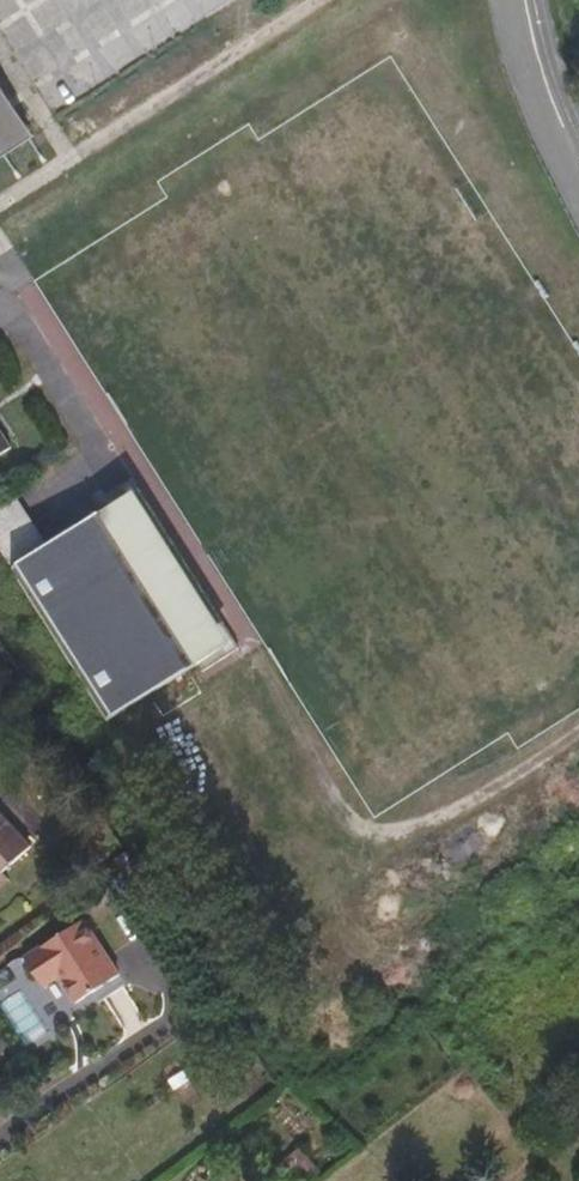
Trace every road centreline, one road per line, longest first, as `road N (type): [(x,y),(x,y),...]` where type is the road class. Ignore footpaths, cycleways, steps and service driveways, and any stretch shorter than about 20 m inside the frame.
road 1 (residential): [(578,169),(528,0)]

